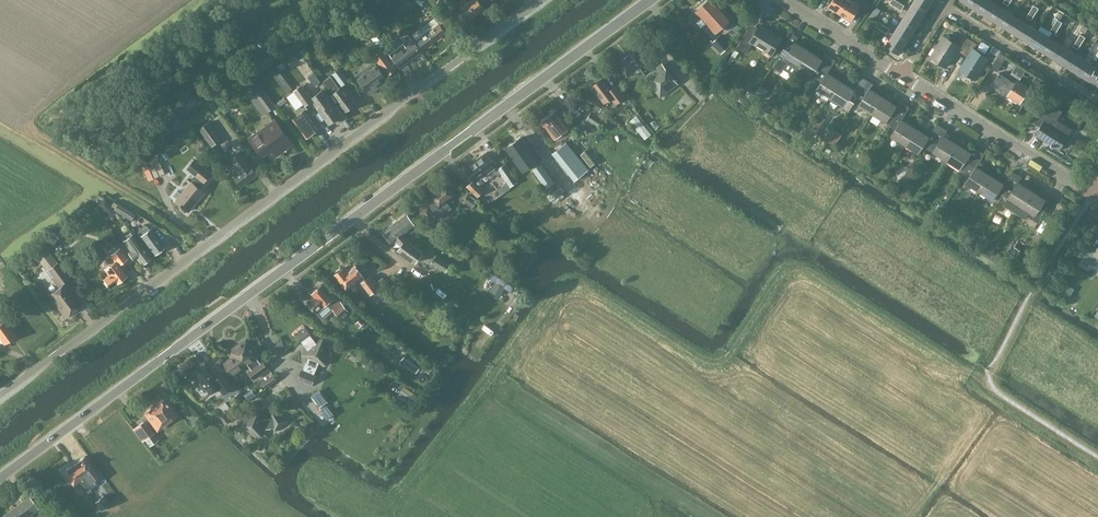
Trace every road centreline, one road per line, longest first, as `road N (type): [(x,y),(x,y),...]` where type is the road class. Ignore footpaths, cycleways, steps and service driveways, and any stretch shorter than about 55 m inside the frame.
road 1 (tertiary): [(0,478),(653,0)]
road 2 (unclassified): [(0,397),(544,0)]
road 3 (residential): [(1097,104),(945,8),(901,74)]
road 4 (track): [(184,0),(20,126),(0,115)]
road 5 (residential): [(1093,197),(901,74)]
road 6 (track): [(20,126),(207,245)]
road 7 (residential): [(901,74),(782,0)]

